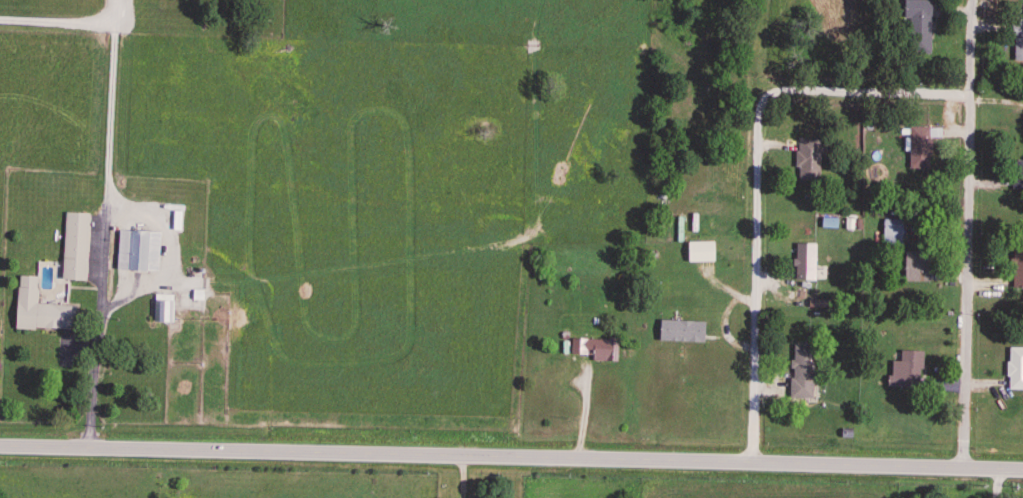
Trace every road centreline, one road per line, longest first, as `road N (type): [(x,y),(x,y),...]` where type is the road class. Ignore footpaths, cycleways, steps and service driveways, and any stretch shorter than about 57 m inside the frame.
road 1 (secondary): [(1022,471),(0,446)]
road 2 (residential): [(971,97),(782,91),(763,103),(754,462)]
road 3 (residential): [(973,15),(963,469)]

